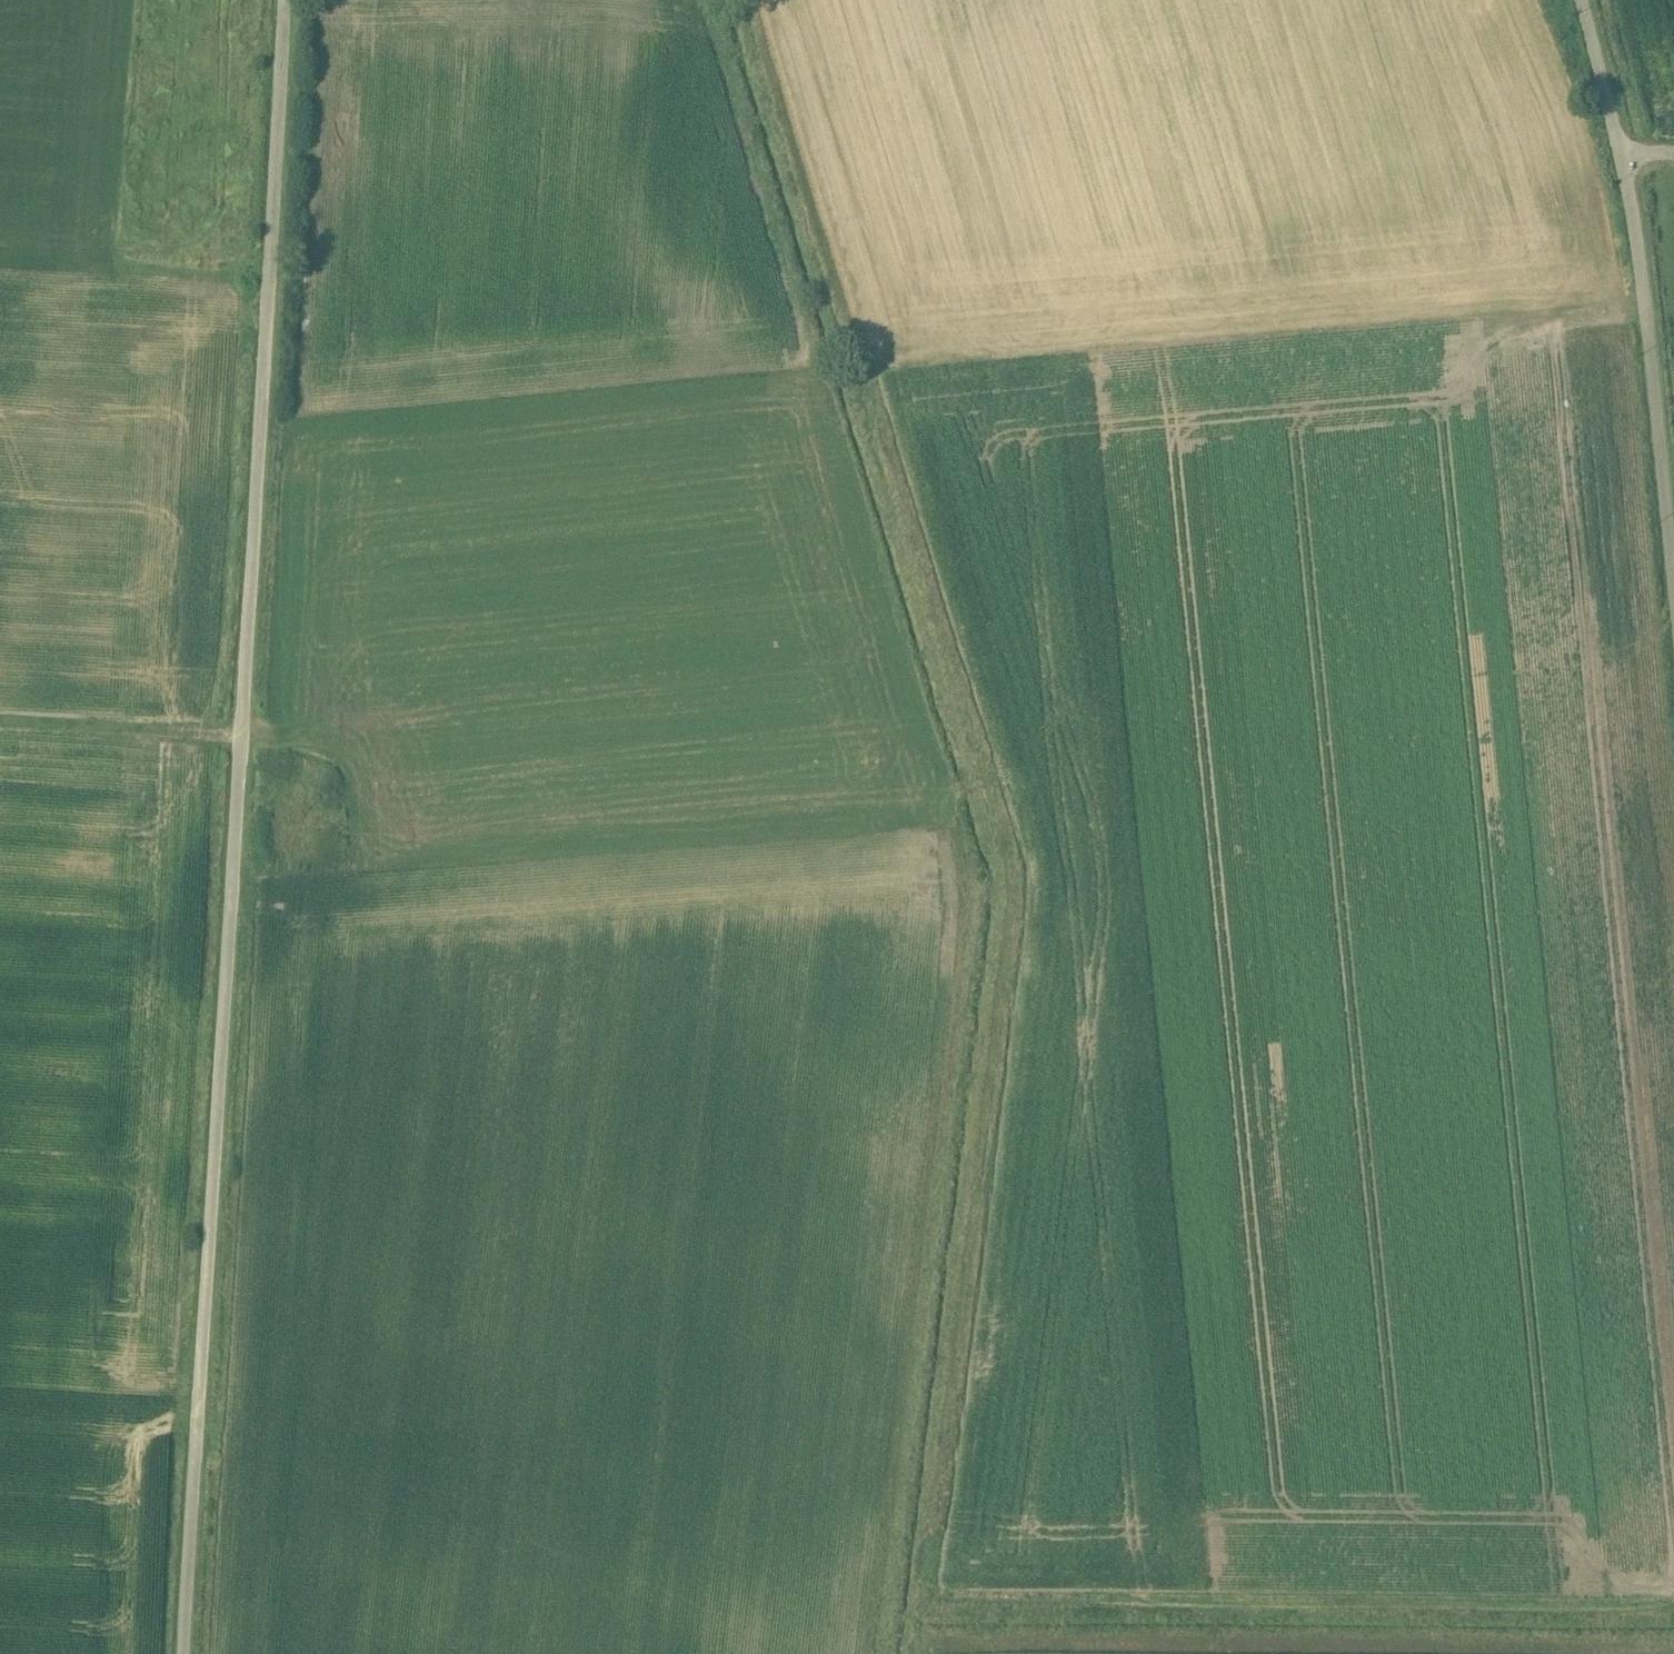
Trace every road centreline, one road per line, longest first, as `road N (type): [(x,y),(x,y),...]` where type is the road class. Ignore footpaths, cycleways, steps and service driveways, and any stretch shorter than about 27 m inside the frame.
road 1 (unclassified): [(287,0),(184,1653)]
road 2 (unclassified): [(1673,579),(1638,252),(1620,149),(1577,0)]
road 3 (track): [(240,736),(0,722)]

